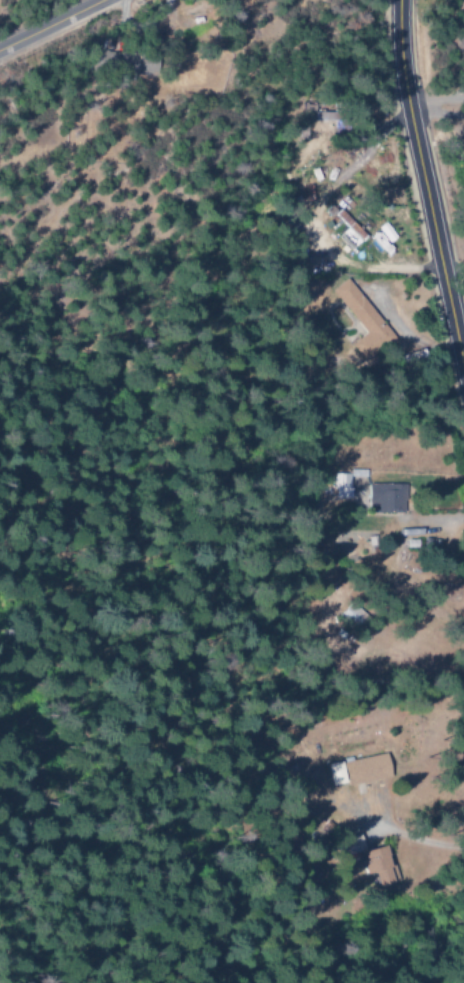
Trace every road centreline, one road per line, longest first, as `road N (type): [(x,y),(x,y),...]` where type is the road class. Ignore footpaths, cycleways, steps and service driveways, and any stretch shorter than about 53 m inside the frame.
road 1 (tertiary): [(463,376),(404,90),(398,0)]

